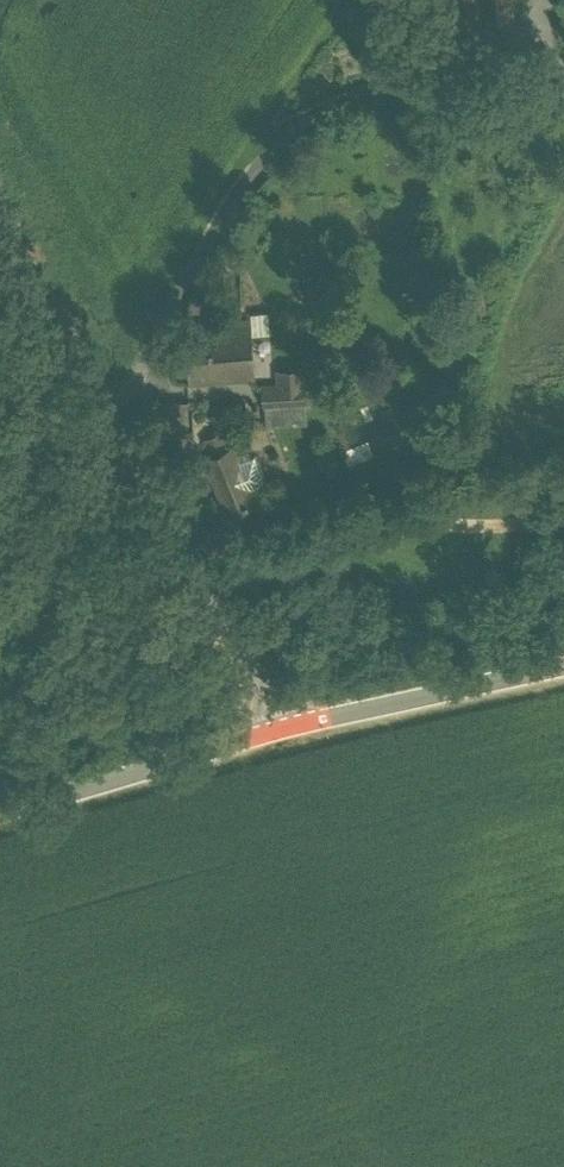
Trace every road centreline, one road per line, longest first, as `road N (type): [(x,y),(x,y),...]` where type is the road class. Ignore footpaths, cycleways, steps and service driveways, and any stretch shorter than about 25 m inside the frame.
road 1 (residential): [(0,240),(287,731)]
road 2 (unclassified): [(0,811),(287,731)]
road 3 (unclassified): [(287,731),(563,668)]

